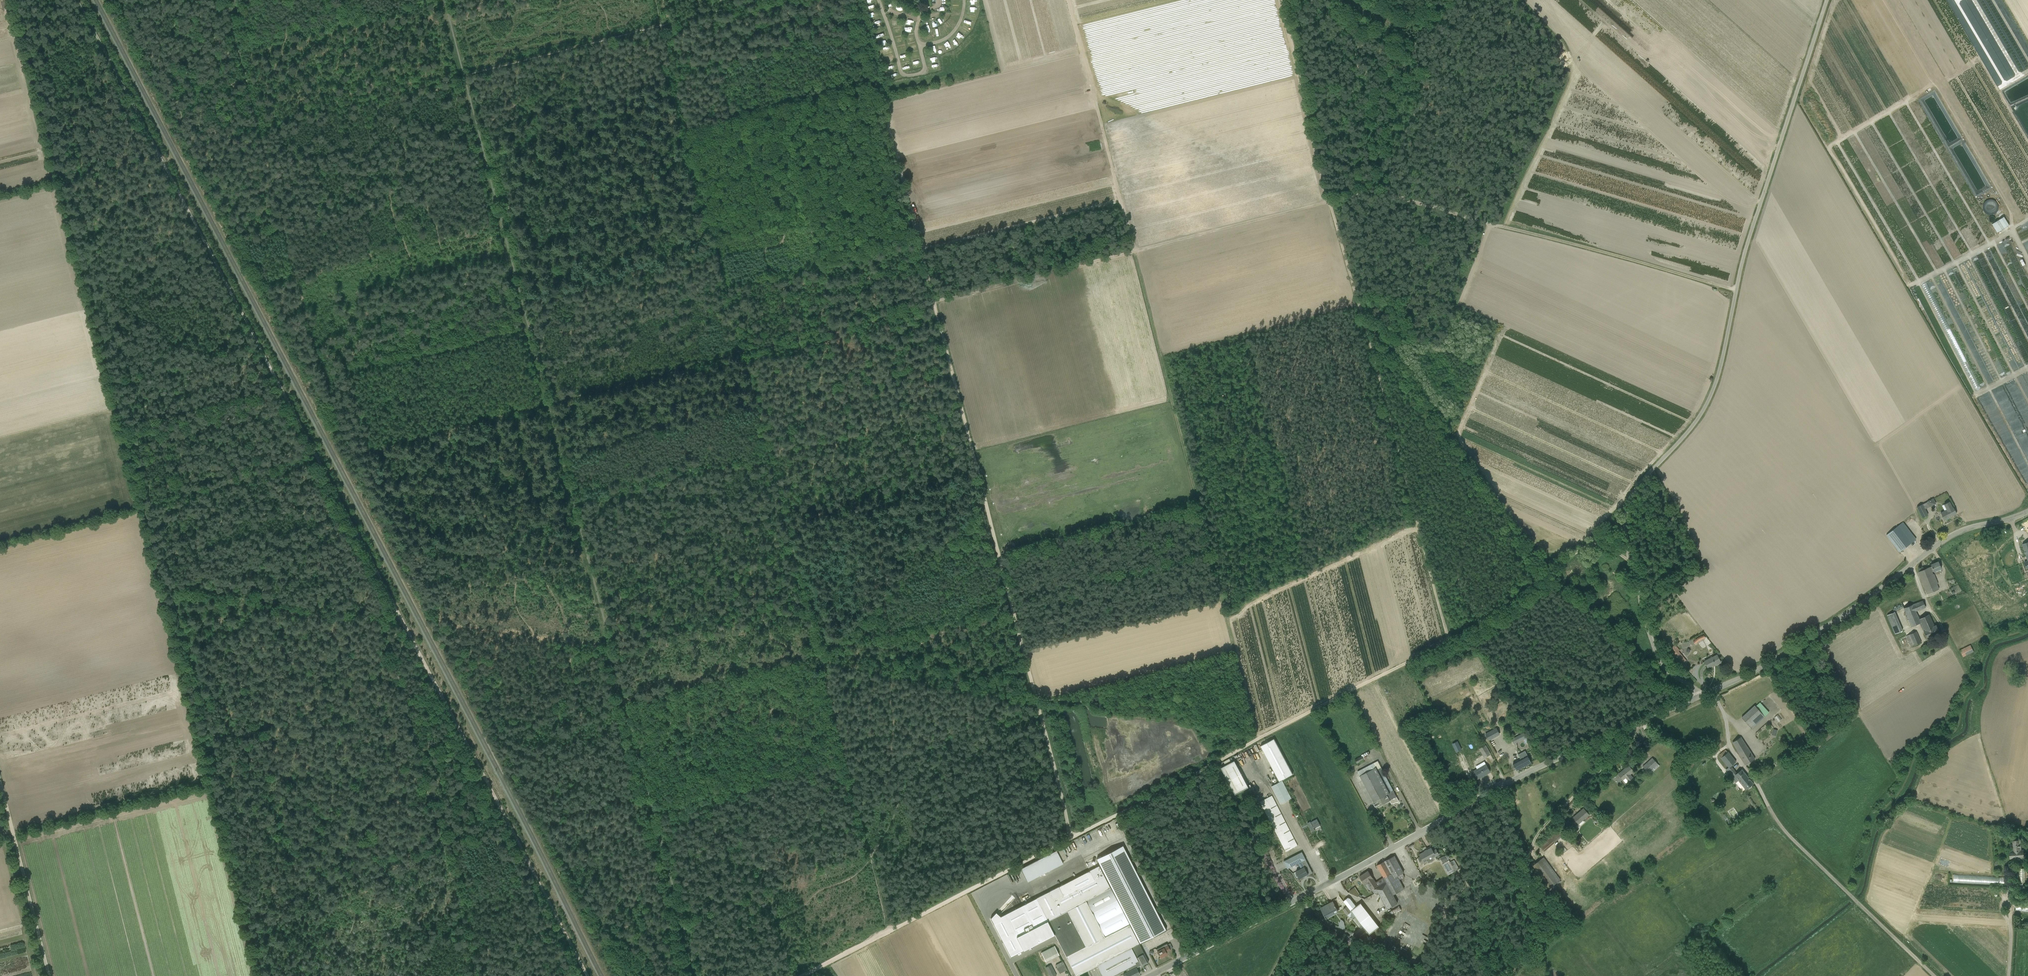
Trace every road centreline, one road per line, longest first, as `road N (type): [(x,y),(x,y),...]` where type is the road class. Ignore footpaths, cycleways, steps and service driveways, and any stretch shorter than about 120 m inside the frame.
road 1 (track): [(80,0),(588,975)]
road 2 (track): [(225,0),(331,395),(354,452),(935,303)]
road 3 (track): [(692,975),(440,0)]
road 4 (track): [(658,0),(893,930)]
road 5 (track): [(1071,838),(856,0)]
road 6 (unclassified): [(1699,697),(1657,656),(1629,556),(1627,506),(1711,395),(1744,253),(1827,0)]
road 7 (track): [(1549,570),(1496,512),(1364,312),(1289,22)]
road 8 (unclassified): [(1150,975),(1511,781),(1699,697)]
road 9 (track): [(474,975),(381,616),(163,588)]
road 10 (track): [(14,0),(143,509)]
road 11 (track): [(758,0),(259,130)]
road 12 (track): [(1262,738),(1136,251)]
road 13 (track): [(143,509),(261,975)]
road 14 (track): [(1460,636),(1071,838)]
road 15 (track): [(1737,290),(1377,189),(1331,198)]
road 16 (unclassified): [(1713,691),(1831,625),(1944,541),(2027,513)]
road 17 (track): [(1369,319),(1450,640)]
road 18 (track): [(1503,975),(1522,948),(1535,838),(1624,748),(1628,727)]
road 19 (track): [(1136,251),(1068,0)]
road 20 (track): [(1934,975),(1796,843),(1768,806)]
road 21 (track): [(821,660),(1039,705)]
road 22 (track): [(1136,251),(934,302)]
road 23 (track): [(819,655),(622,704)]
road 24 (track): [(1136,251),(1331,198)]
road 25 (track): [(1071,838),(893,930)]
road 26 (track): [(0,783),(49,975)]
road 27 (track): [(318,462),(143,509)]
road 28 (track): [(1975,731),(1972,685),(1911,565)]
road 29 (track): [(611,646),(446,623)]
road 30 (unclassified): [(1768,806),(1733,752),(1713,691)]

